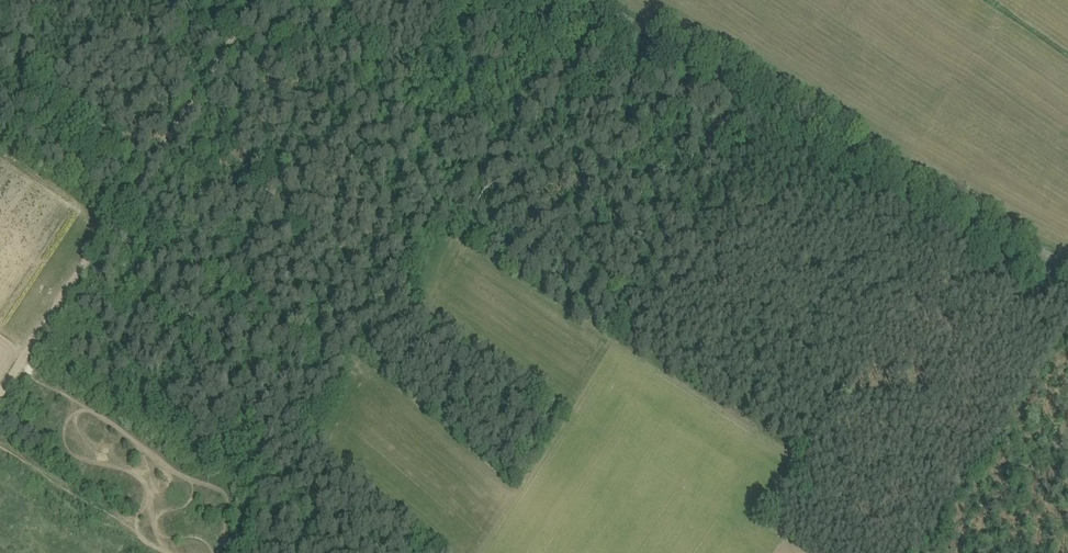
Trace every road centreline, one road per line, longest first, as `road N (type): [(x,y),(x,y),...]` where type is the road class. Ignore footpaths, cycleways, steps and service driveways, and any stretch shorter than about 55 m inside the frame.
road 1 (track): [(602,0),(1067,268)]
road 2 (track): [(1055,260),(995,278),(966,319),(932,417),(898,439),(808,465),(794,476)]
road 3 (track): [(0,399),(153,161)]
road 4 (track): [(243,507),(23,365)]
road 5 (track): [(153,161),(260,0)]
road 6 (track): [(0,48),(153,161)]

